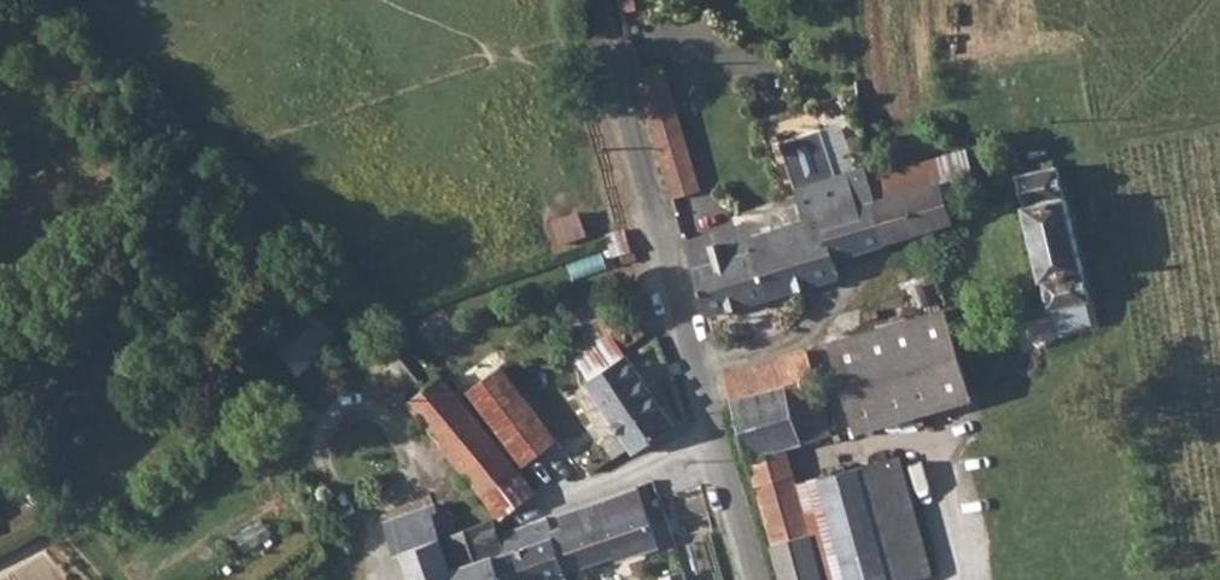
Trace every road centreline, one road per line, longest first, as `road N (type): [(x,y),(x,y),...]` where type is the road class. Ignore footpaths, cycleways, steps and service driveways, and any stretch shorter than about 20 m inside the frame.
road 1 (residential): [(628,119),(756,579)]
road 2 (track): [(606,0),(628,119)]

